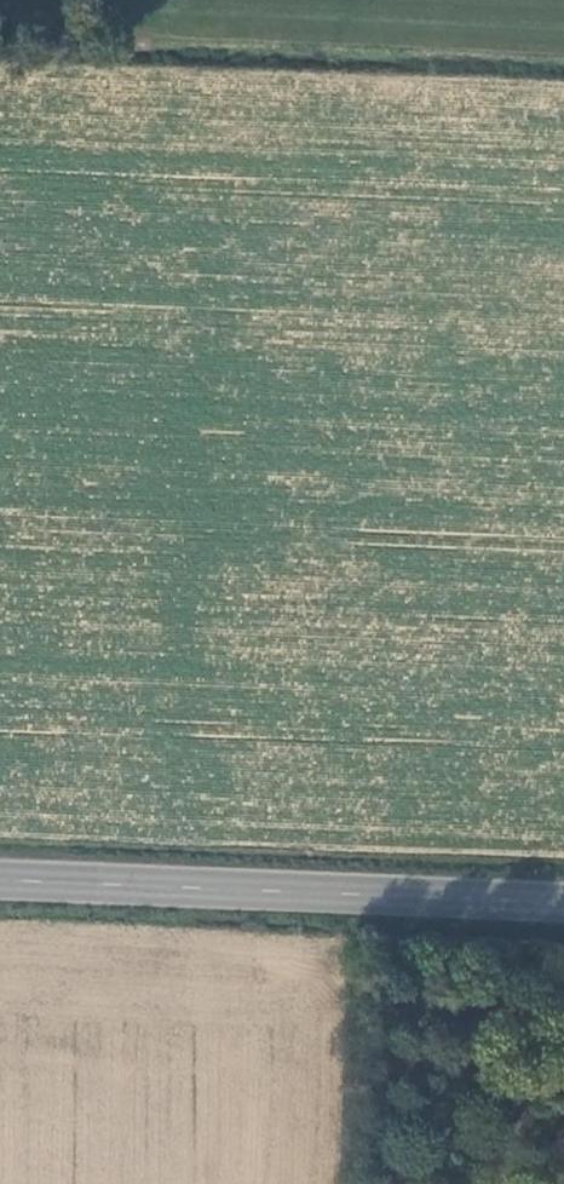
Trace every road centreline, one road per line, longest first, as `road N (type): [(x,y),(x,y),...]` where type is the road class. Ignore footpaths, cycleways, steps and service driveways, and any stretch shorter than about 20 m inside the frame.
road 1 (secondary): [(0,880),(563,903)]

